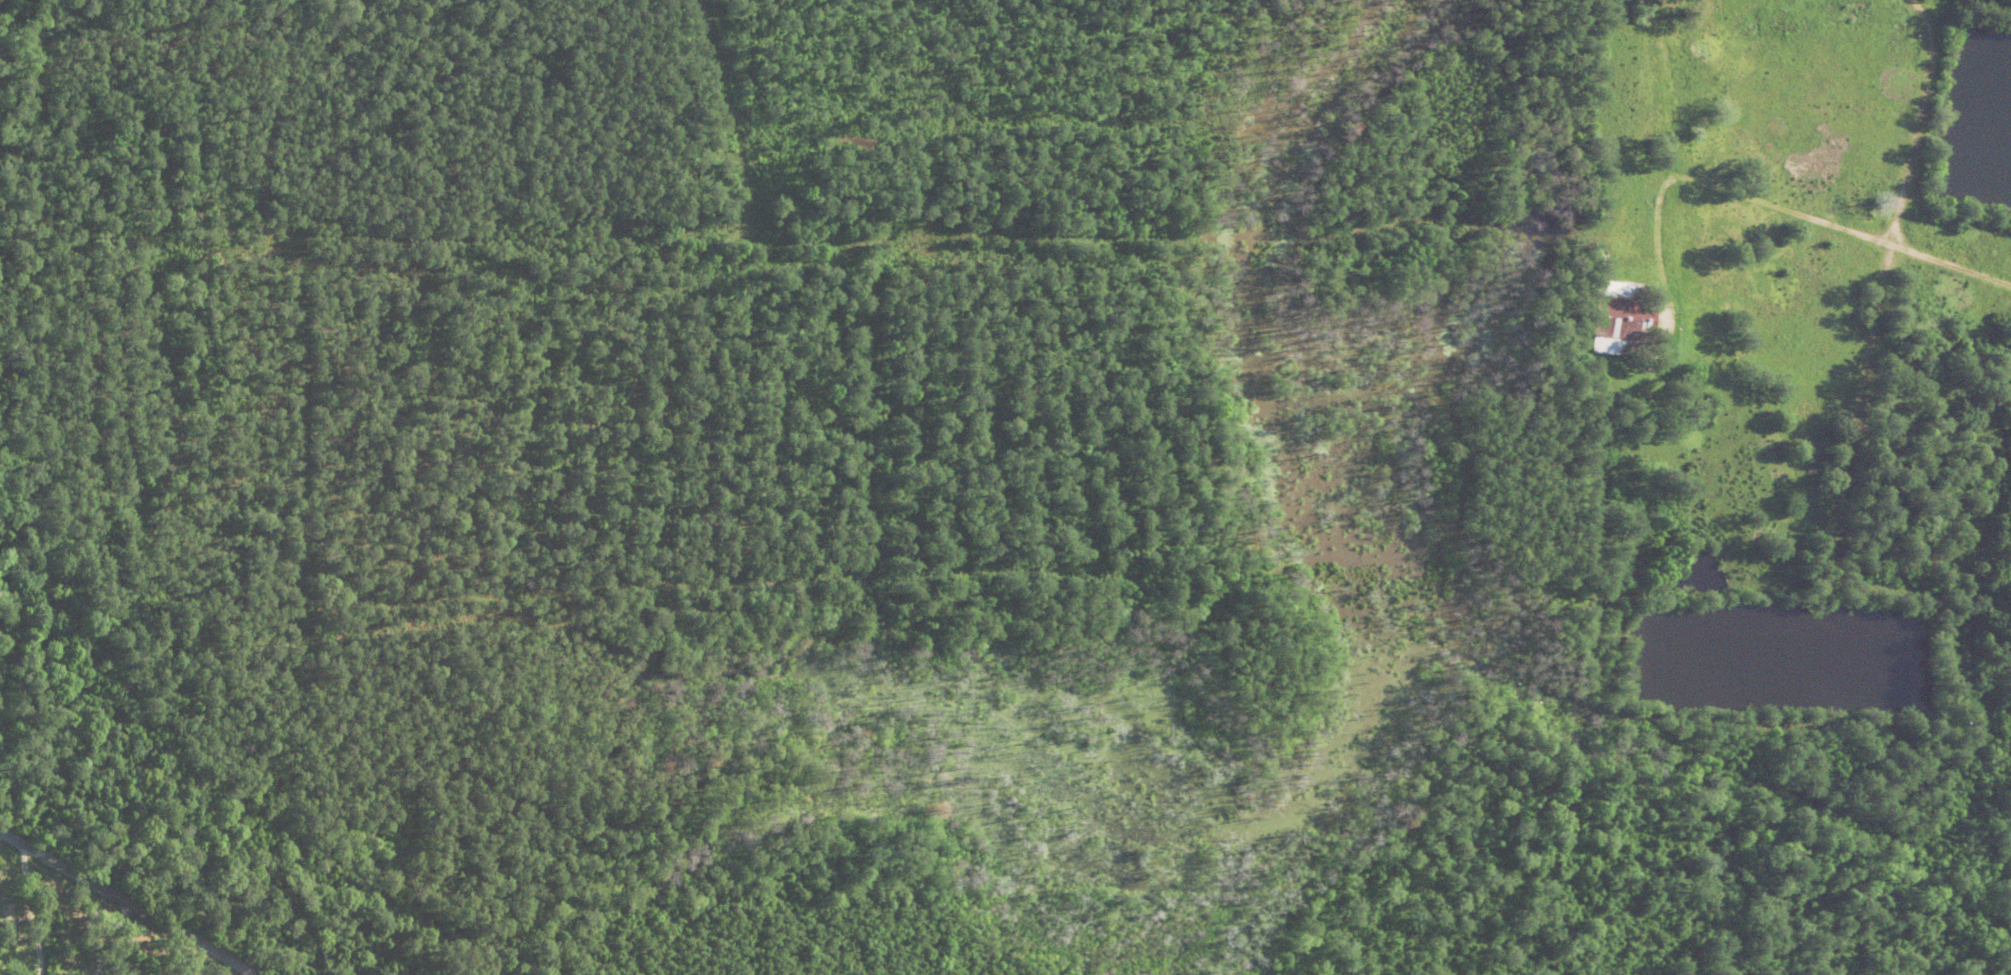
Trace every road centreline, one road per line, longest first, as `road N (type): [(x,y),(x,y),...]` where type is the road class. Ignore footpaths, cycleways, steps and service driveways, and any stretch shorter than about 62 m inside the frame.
road 1 (residential): [(2010,297),(1692,189),(1652,150),(1638,0)]
road 2 (residential): [(262,974),(0,827)]

